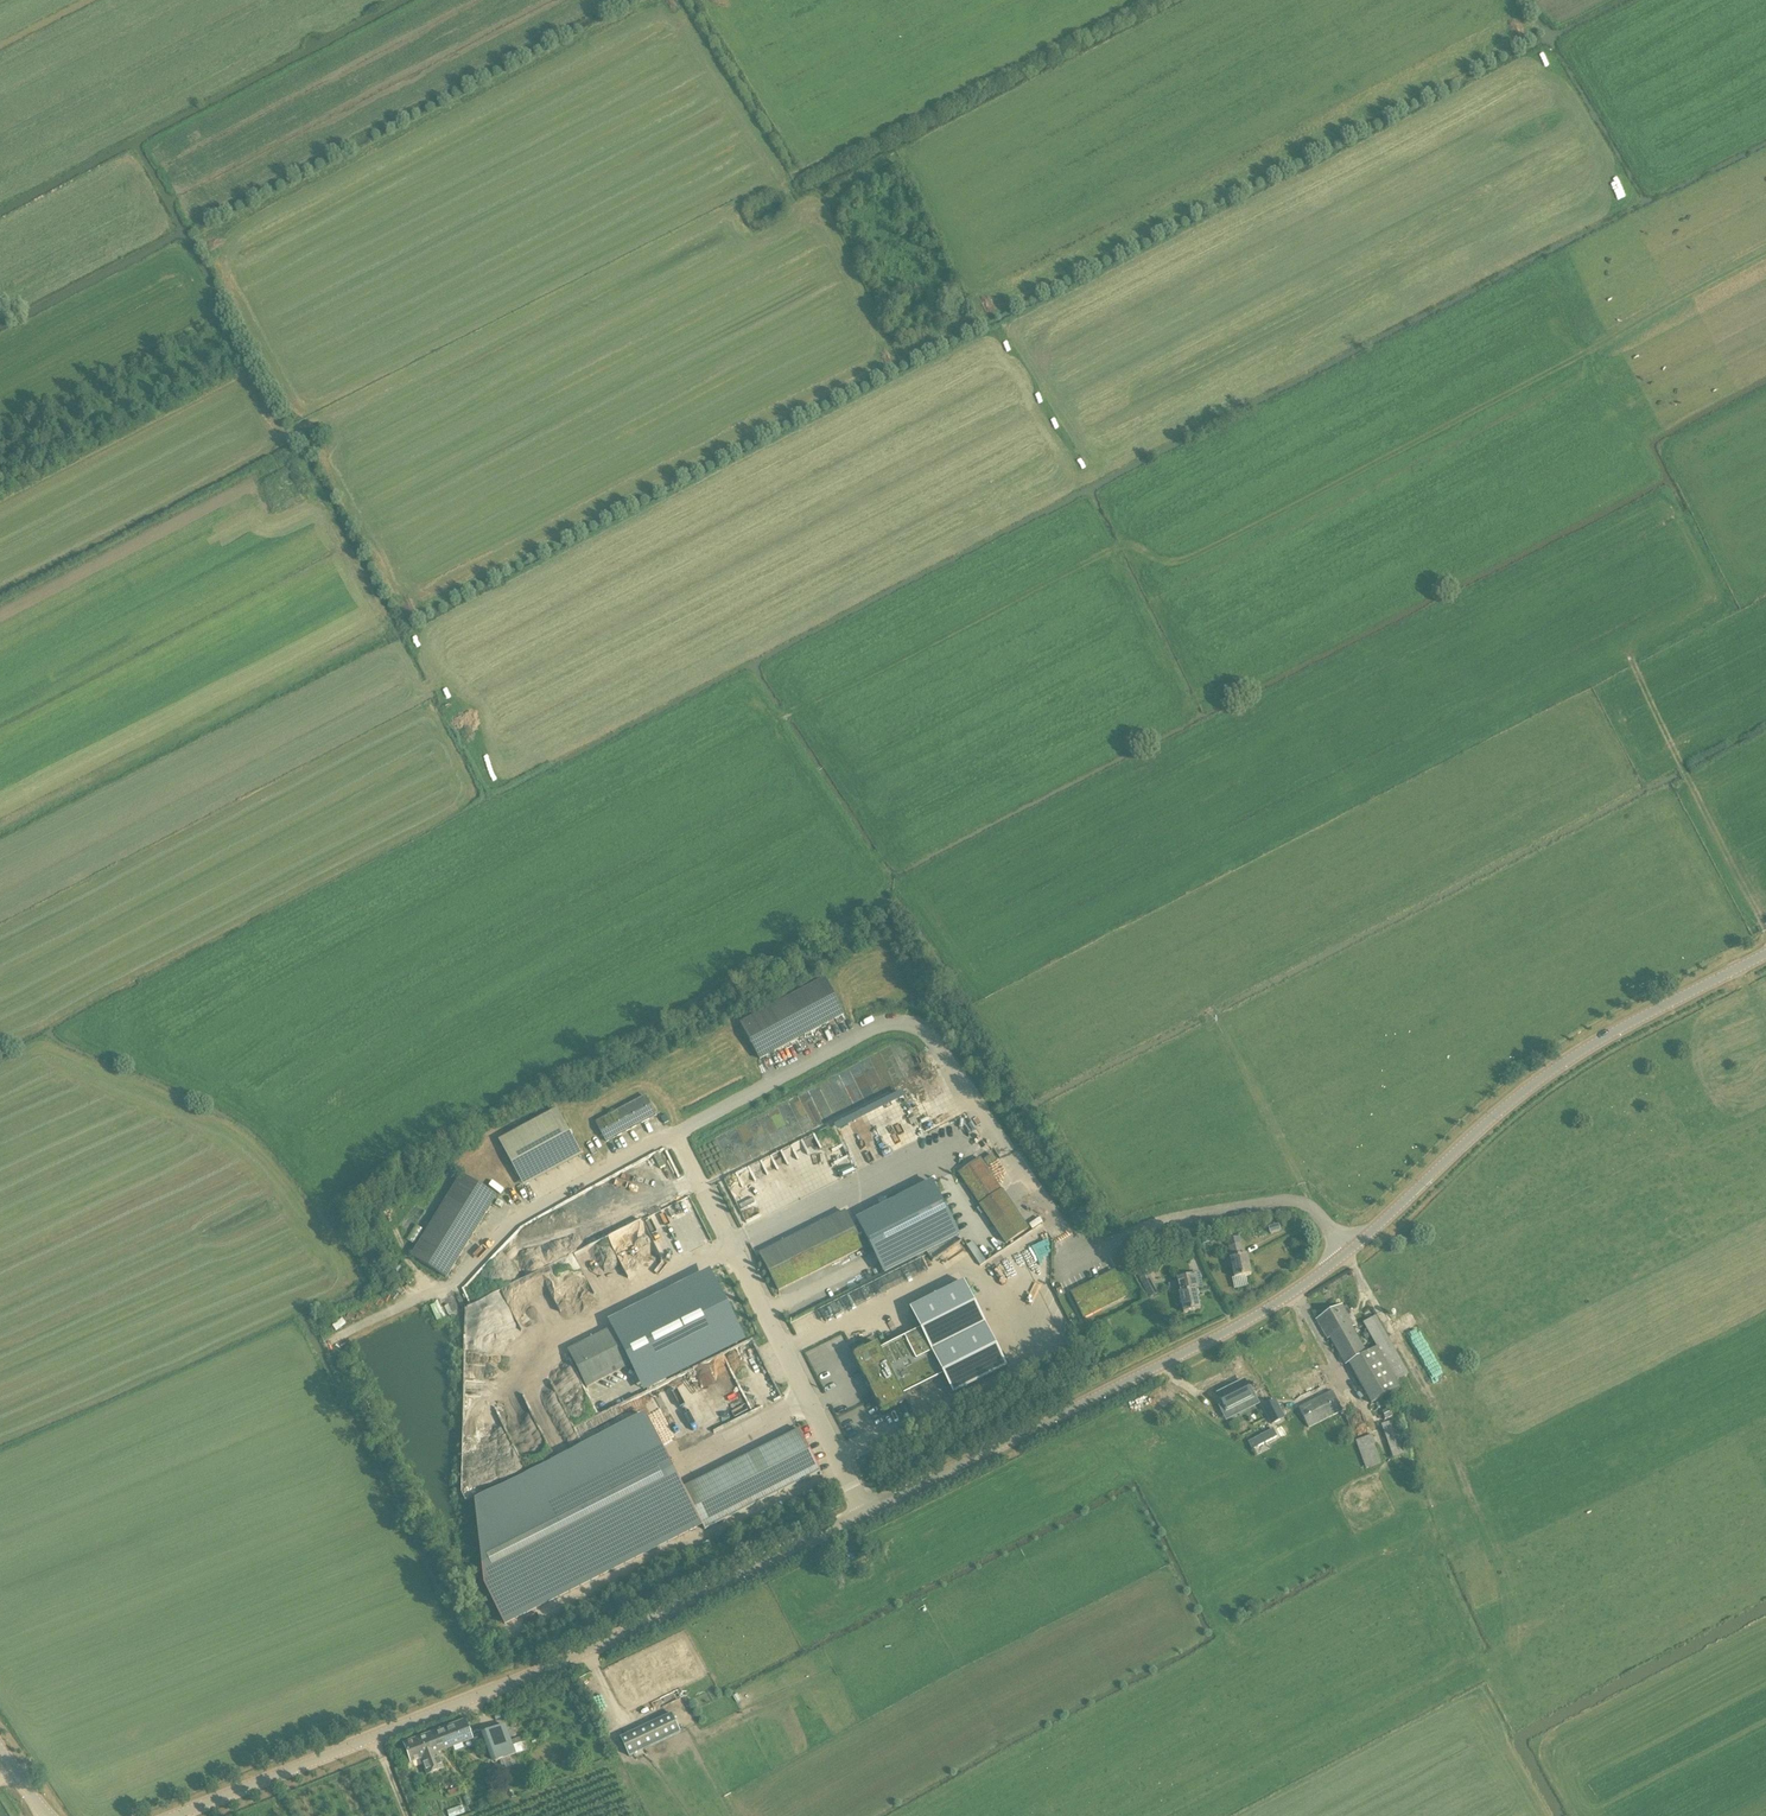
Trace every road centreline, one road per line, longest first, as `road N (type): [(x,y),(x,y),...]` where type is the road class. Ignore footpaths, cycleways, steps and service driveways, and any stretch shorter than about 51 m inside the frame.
road 1 (secondary): [(864,1513),(1248,1320),(1349,1251),(1488,1118),(1575,1053),(1765,954)]
road 2 (secondary): [(178,1815),(559,1663),(864,1513)]
road 3 (unclassified): [(864,1513),(705,1193)]
road 4 (track): [(1312,1209),(1209,1009)]
road 5 (track): [(442,1291),(306,1356)]

